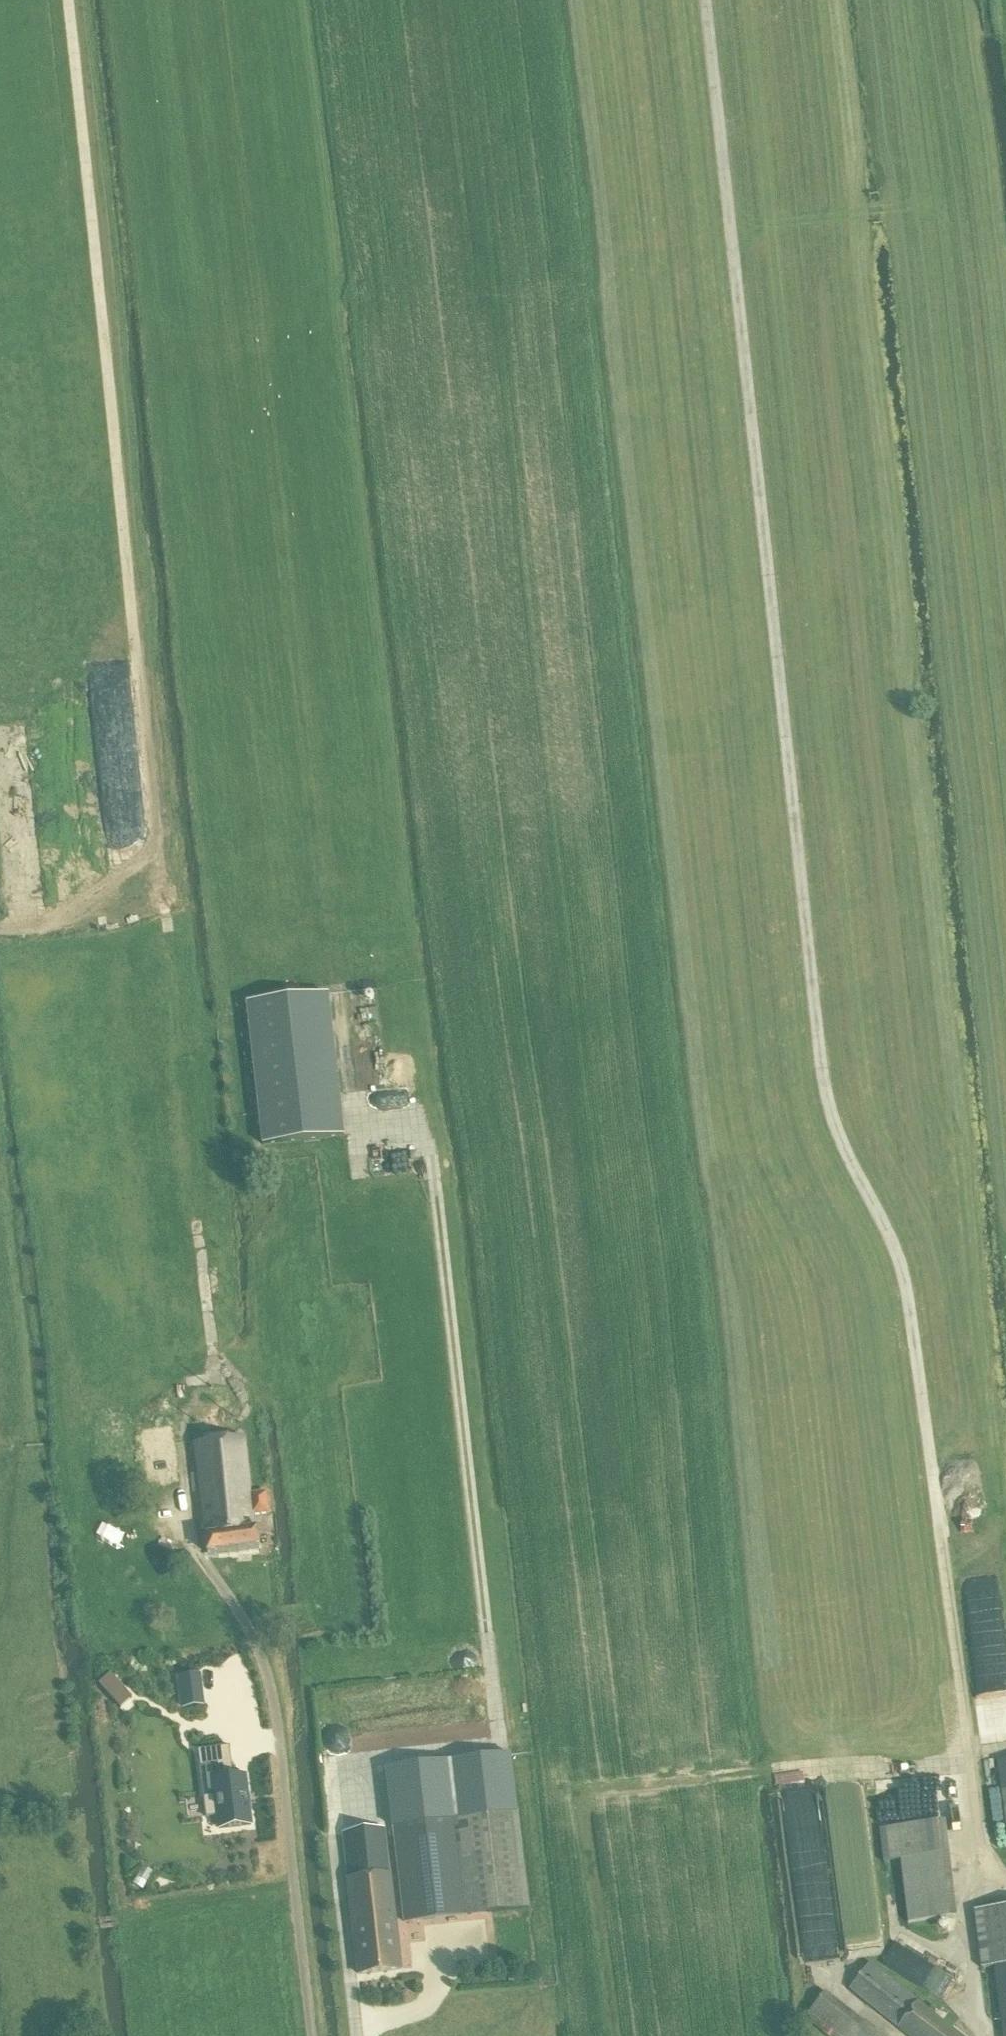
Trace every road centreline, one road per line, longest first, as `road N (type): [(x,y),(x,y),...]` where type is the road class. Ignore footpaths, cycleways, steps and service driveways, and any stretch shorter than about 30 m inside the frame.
road 1 (track): [(314,2035),(275,1696),(257,1645),(200,1559),(178,1391),(219,1374),(68,0)]
road 2 (track): [(707,0),(828,1028),(851,1119),(915,1261),(985,1866),(965,1930),(988,2035)]
road 3 (track): [(357,2035),(329,1765),(501,1745),(432,1145)]
road 4 (track): [(620,2035),(596,1792)]

